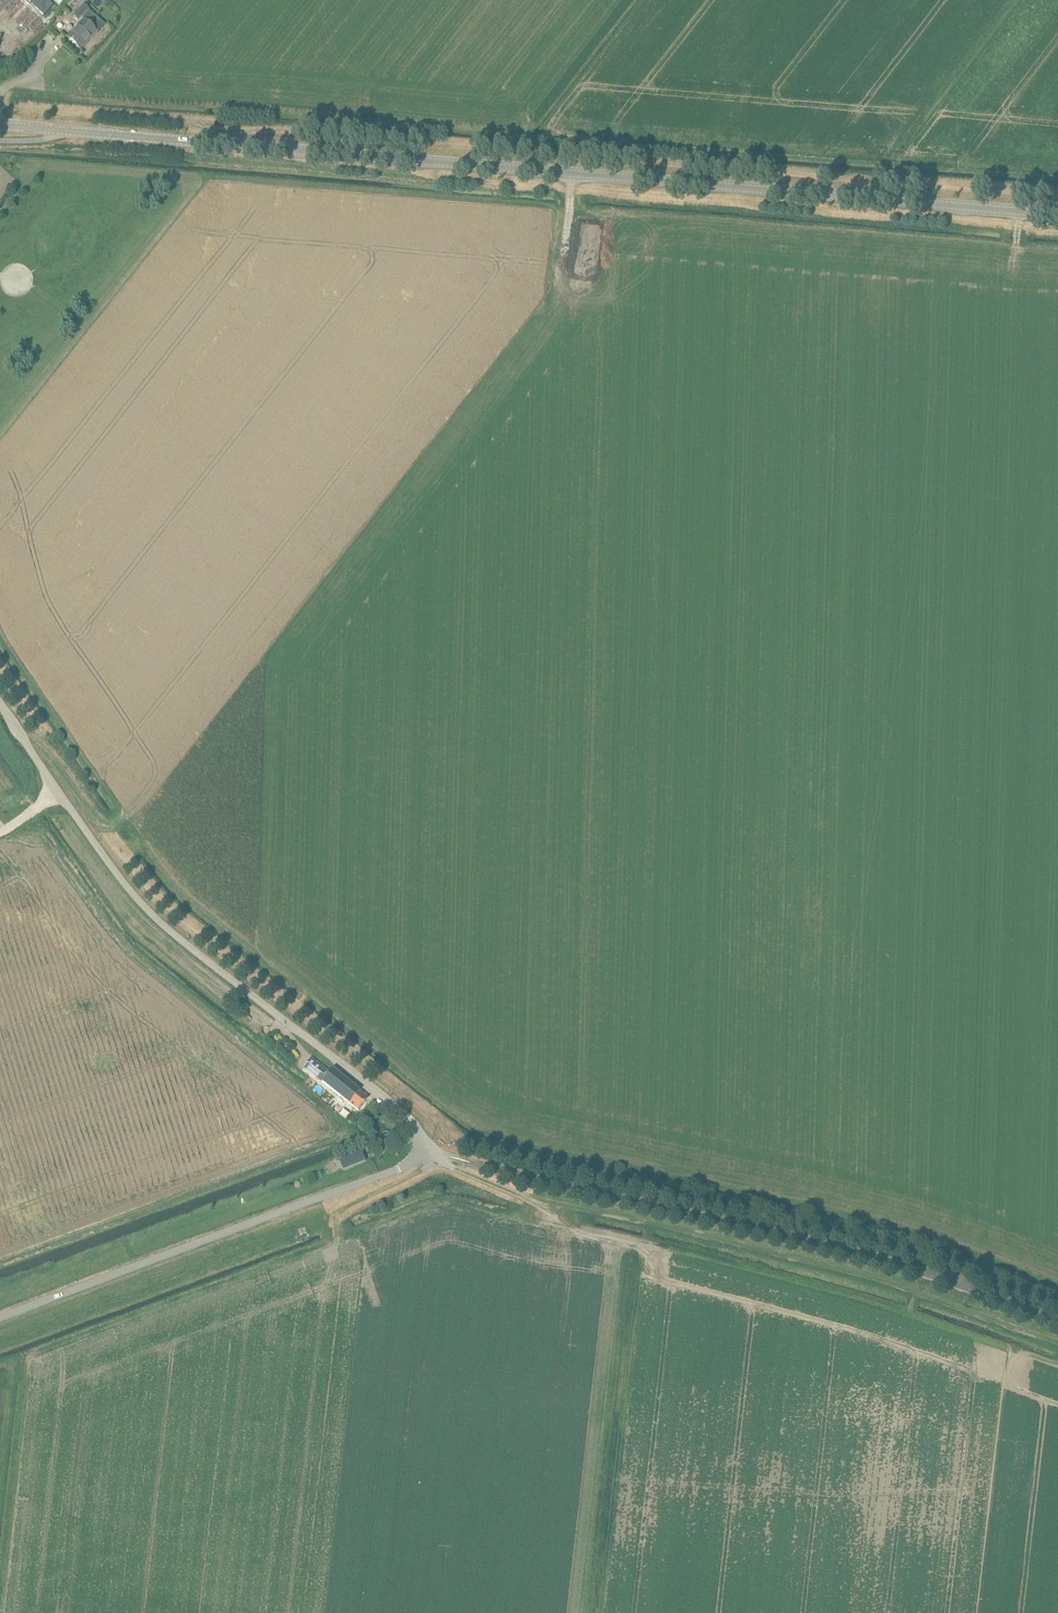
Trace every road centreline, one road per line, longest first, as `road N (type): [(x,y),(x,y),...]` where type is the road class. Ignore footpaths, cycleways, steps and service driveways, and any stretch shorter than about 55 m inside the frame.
road 1 (tertiary): [(0,704),(151,914),(399,1109),(421,1146),(399,1169),(0,1317)]
road 2 (track): [(1057,1278),(875,1217),(485,1129),(187,894),(123,813)]
road 3 (secondary): [(1057,214),(183,141)]
road 4 (track): [(541,1219),(543,1205),(878,1281),(1057,1346)]
road 5 (track): [(1057,251),(569,210)]
road 6 (track): [(15,727),(54,764),(156,897),(338,1043)]
road 7 (secondary): [(0,125),(183,141)]
road 8 (track): [(543,1205),(421,1150)]

